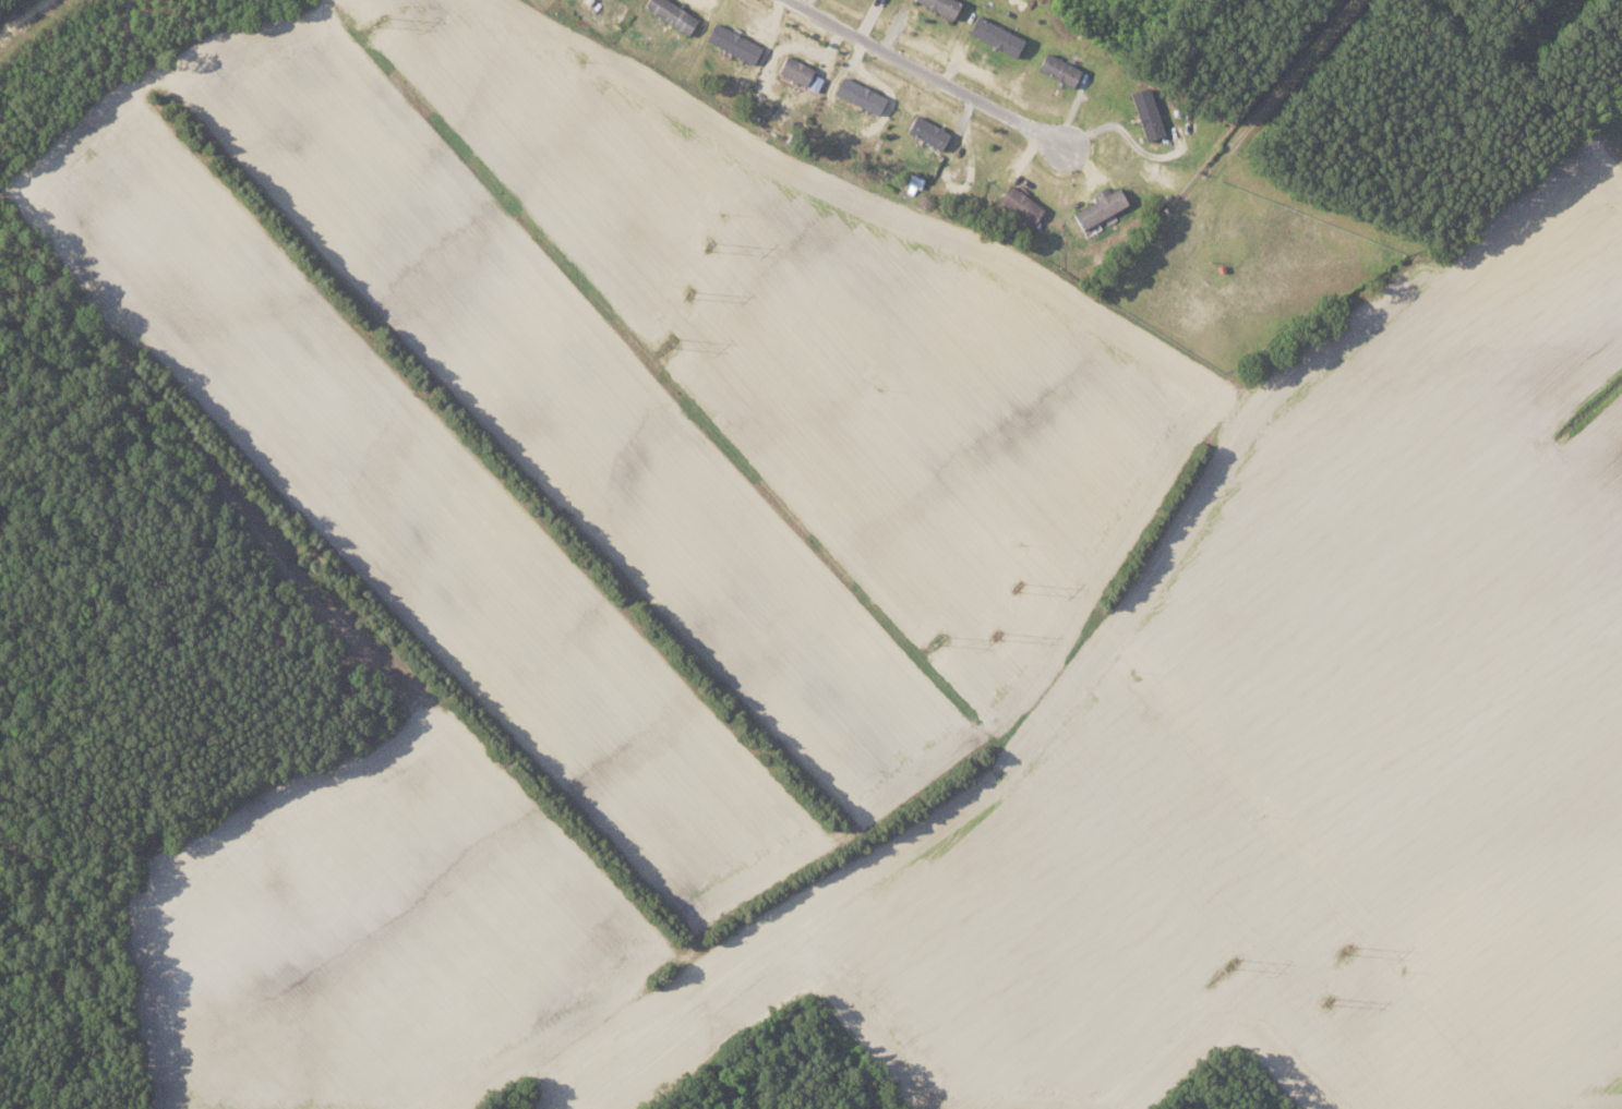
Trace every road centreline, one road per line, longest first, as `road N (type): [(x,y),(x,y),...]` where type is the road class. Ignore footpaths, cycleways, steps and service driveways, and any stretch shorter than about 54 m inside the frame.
road 1 (residential): [(797,0),(1069,149)]
road 2 (track): [(1356,0),(1218,170)]

